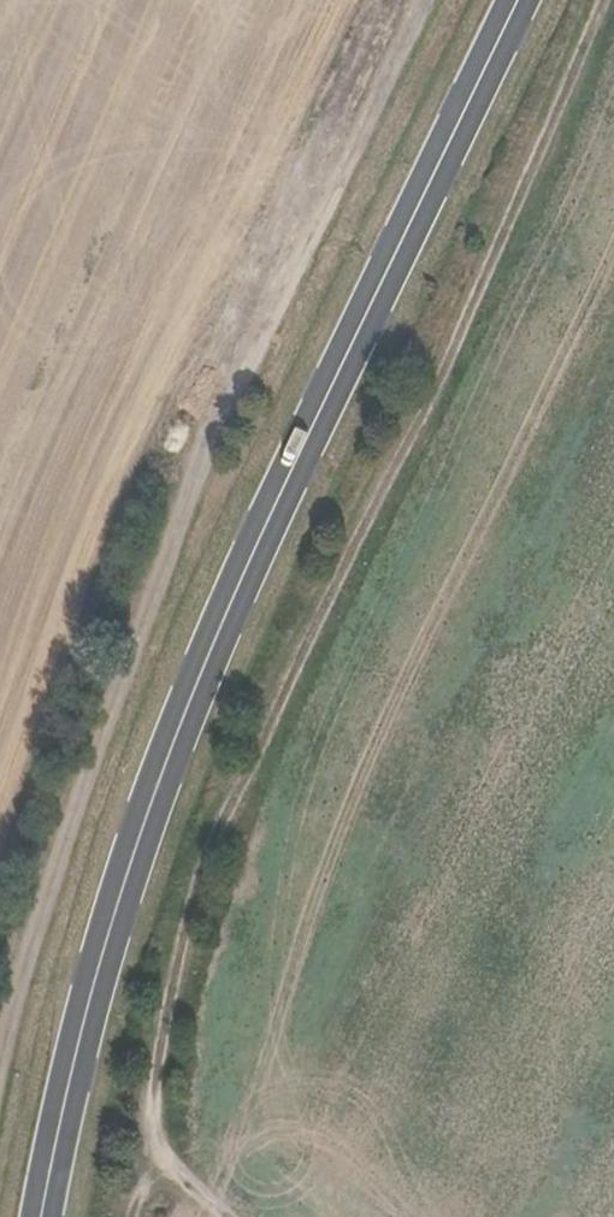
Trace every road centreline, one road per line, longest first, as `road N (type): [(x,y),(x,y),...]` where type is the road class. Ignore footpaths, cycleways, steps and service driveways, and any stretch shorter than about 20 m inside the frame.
road 1 (trunk): [(38,1216),(165,766),(522,0)]
road 2 (track): [(607,0),(191,926),(145,1140)]
road 3 (track): [(0,1081),(24,962),(151,585),(416,0)]

